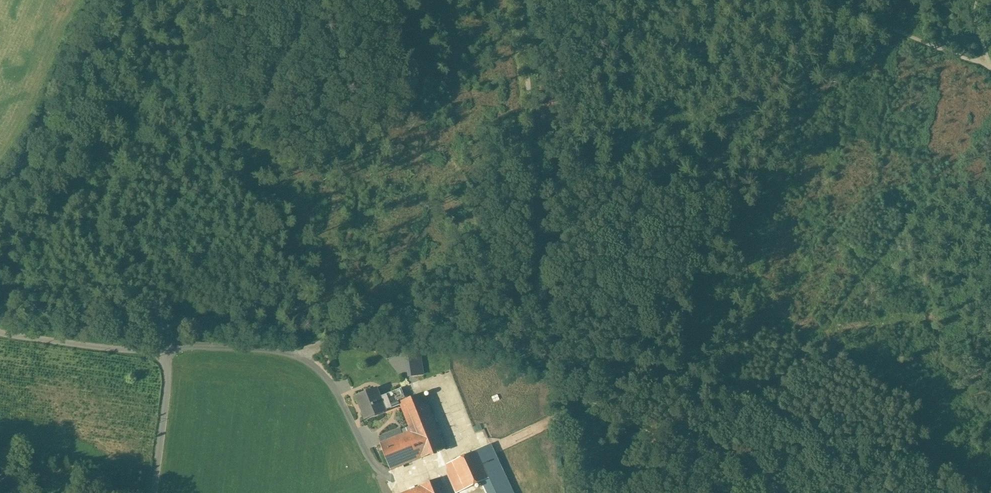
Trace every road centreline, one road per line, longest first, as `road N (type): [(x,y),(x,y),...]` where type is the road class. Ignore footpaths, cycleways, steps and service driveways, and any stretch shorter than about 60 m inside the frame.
road 1 (unclassified): [(0,332),(165,351),(153,492)]
road 2 (unclassified): [(96,0),(30,150),(0,194)]

